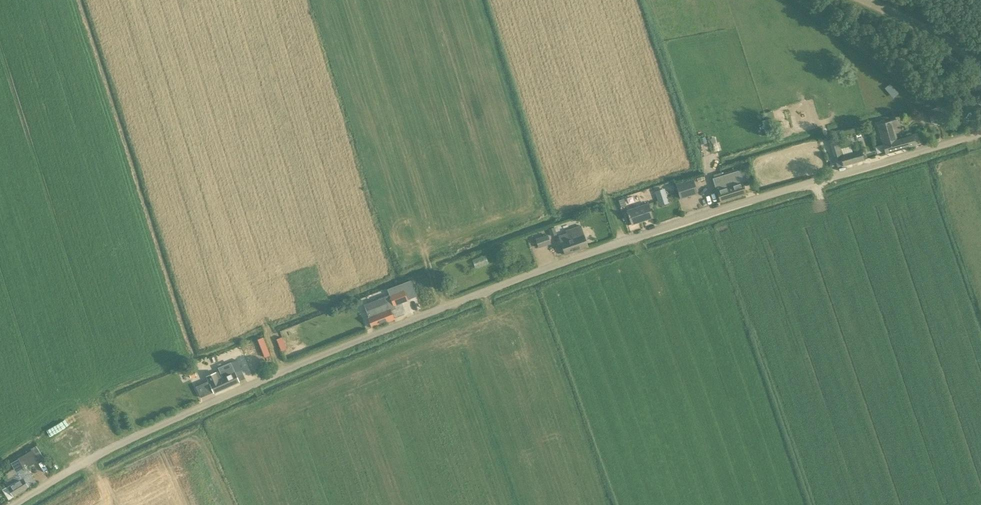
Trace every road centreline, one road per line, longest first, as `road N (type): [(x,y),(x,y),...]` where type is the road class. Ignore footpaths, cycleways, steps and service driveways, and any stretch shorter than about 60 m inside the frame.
road 1 (unclassified): [(18,504),(104,454),(449,305),(636,239),(980,135)]
road 2 (unclassified): [(980,66),(858,0)]

